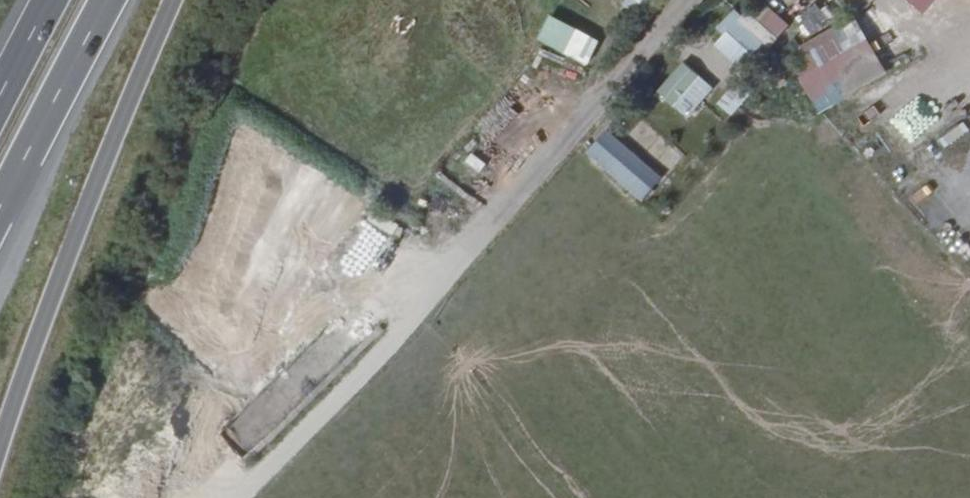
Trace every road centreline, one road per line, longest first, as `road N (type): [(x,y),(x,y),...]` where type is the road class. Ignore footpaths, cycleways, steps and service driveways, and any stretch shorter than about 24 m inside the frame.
road 1 (track): [(672,0),(397,326),(220,497)]
road 2 (trunk): [(0,458),(62,271),(174,0)]
road 3 (trunk): [(0,210),(108,0)]

